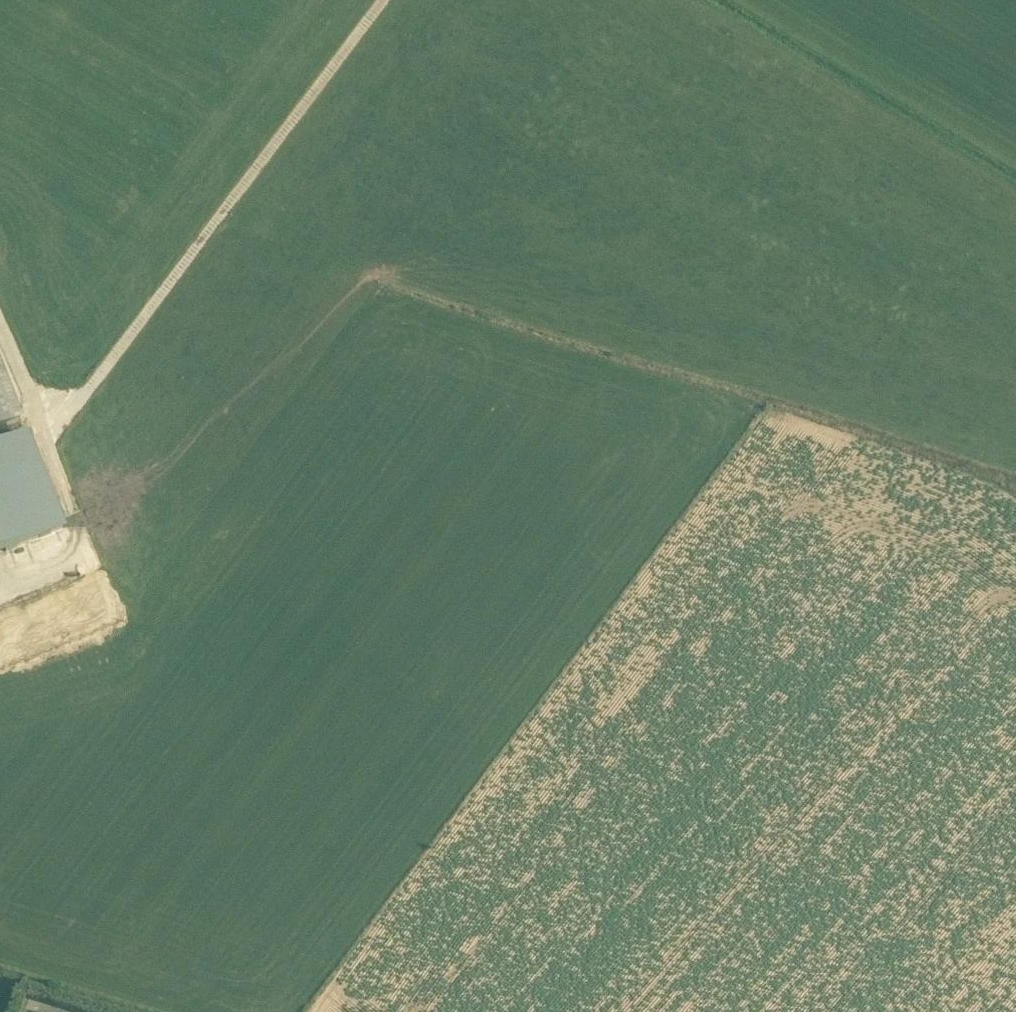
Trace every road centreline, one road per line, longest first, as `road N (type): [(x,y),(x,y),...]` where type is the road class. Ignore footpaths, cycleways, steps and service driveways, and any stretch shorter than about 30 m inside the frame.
road 1 (track): [(382,0),(80,404),(56,415),(33,393),(0,324)]

